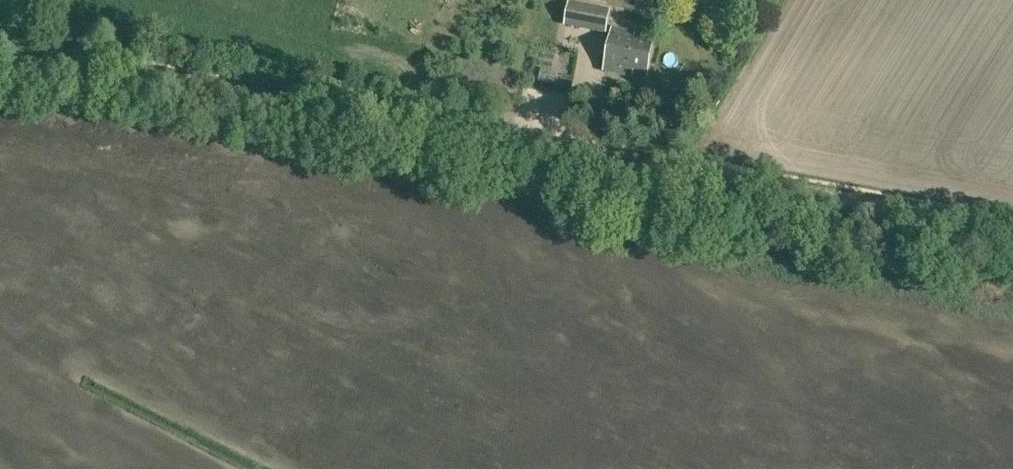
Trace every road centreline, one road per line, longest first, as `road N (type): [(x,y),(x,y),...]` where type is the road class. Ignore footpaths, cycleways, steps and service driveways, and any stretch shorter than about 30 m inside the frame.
road 1 (track): [(0,50),(1012,234)]

